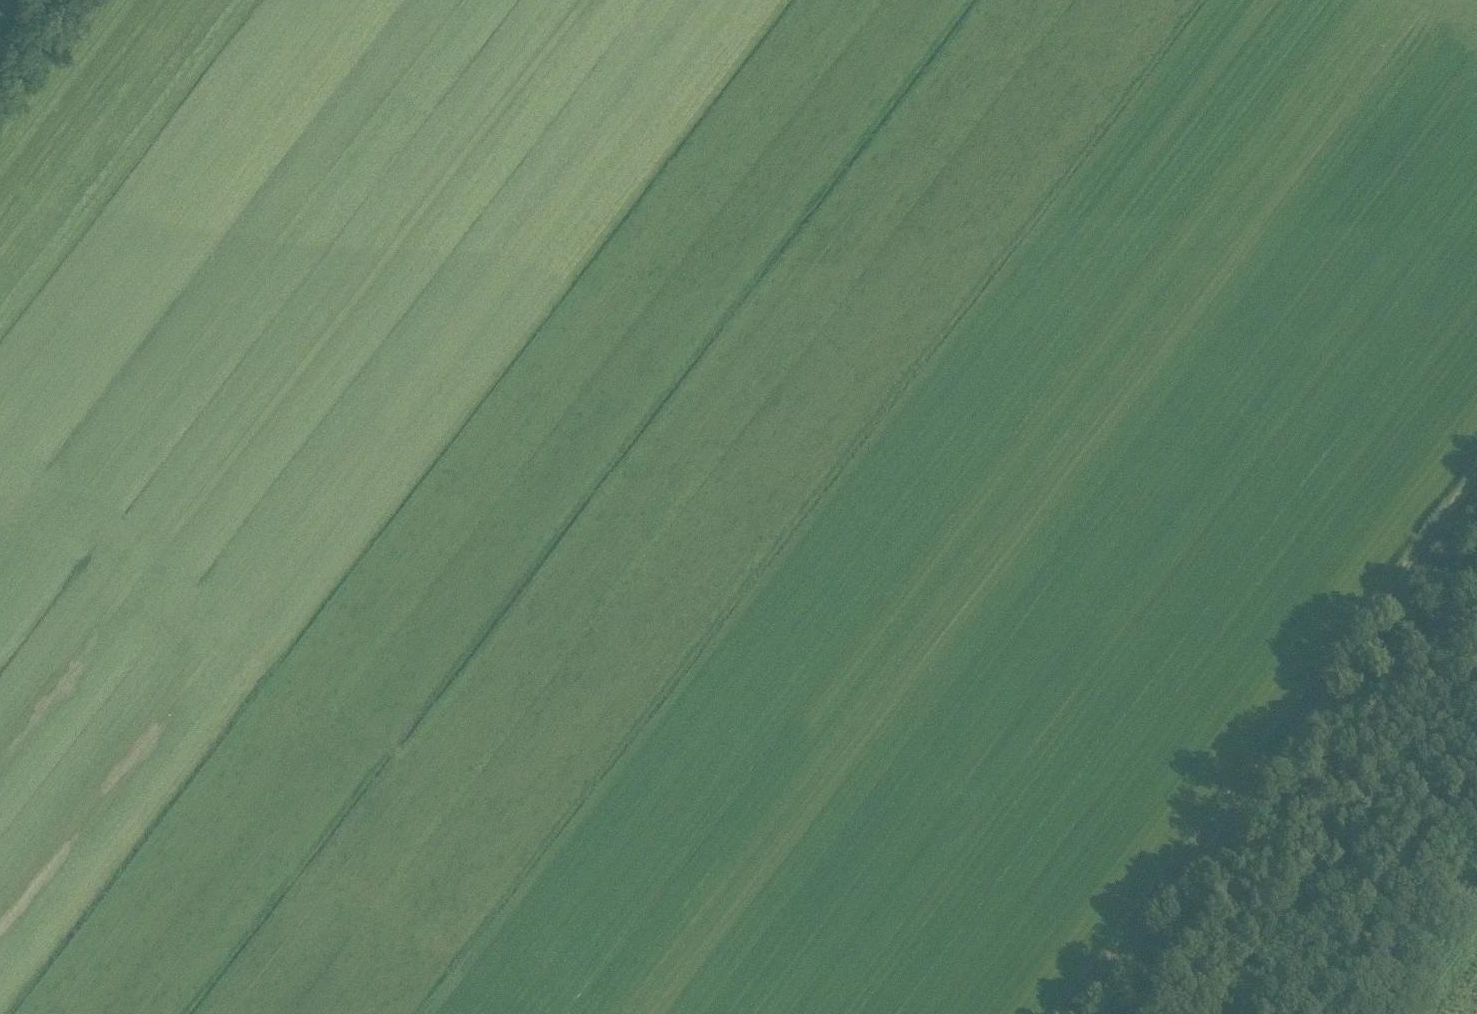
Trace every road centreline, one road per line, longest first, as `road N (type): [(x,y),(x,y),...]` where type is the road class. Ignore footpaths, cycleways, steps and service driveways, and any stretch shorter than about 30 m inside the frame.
road 1 (track): [(1476,484),(1072,1013)]

